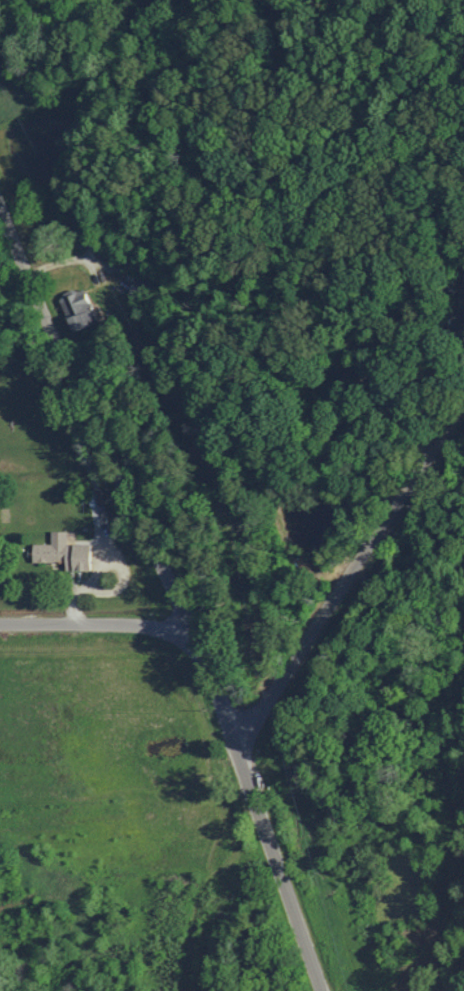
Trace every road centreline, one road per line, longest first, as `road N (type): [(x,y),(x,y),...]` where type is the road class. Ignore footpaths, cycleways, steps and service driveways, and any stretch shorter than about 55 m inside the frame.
road 1 (residential): [(316,990),(193,630),(0,226)]
road 2 (residential): [(233,738),(278,680),(463,376)]
road 3 (residential): [(0,627),(193,630)]

